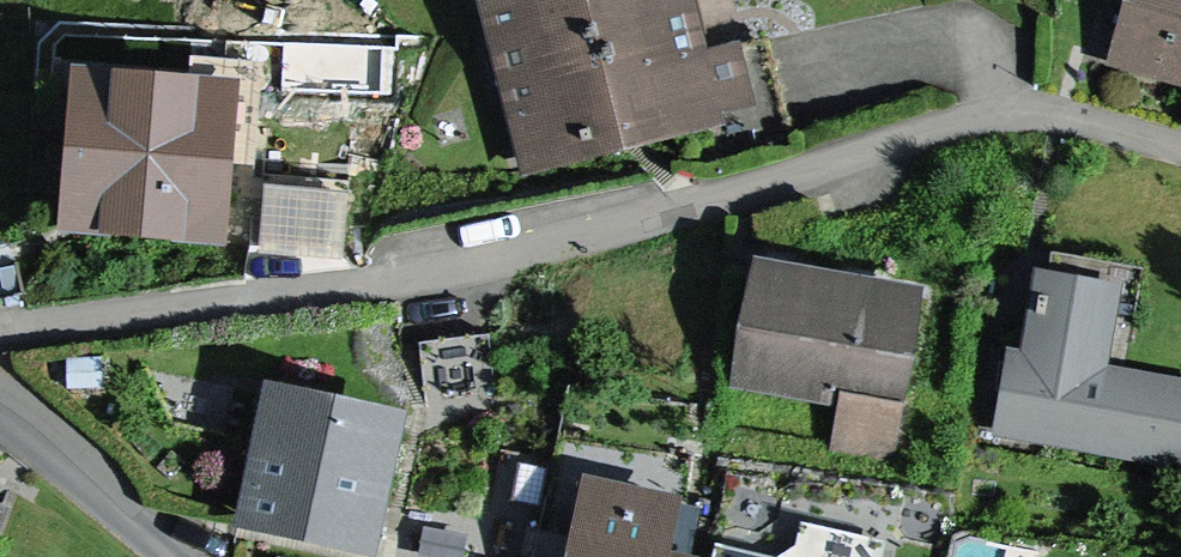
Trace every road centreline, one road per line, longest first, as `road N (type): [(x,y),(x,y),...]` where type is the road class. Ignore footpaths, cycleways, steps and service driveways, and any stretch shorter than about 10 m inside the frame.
road 1 (residential): [(0,331),(447,270),(1005,115),(1063,119),(1180,150)]
road 2 (residential): [(161,556),(0,423)]

